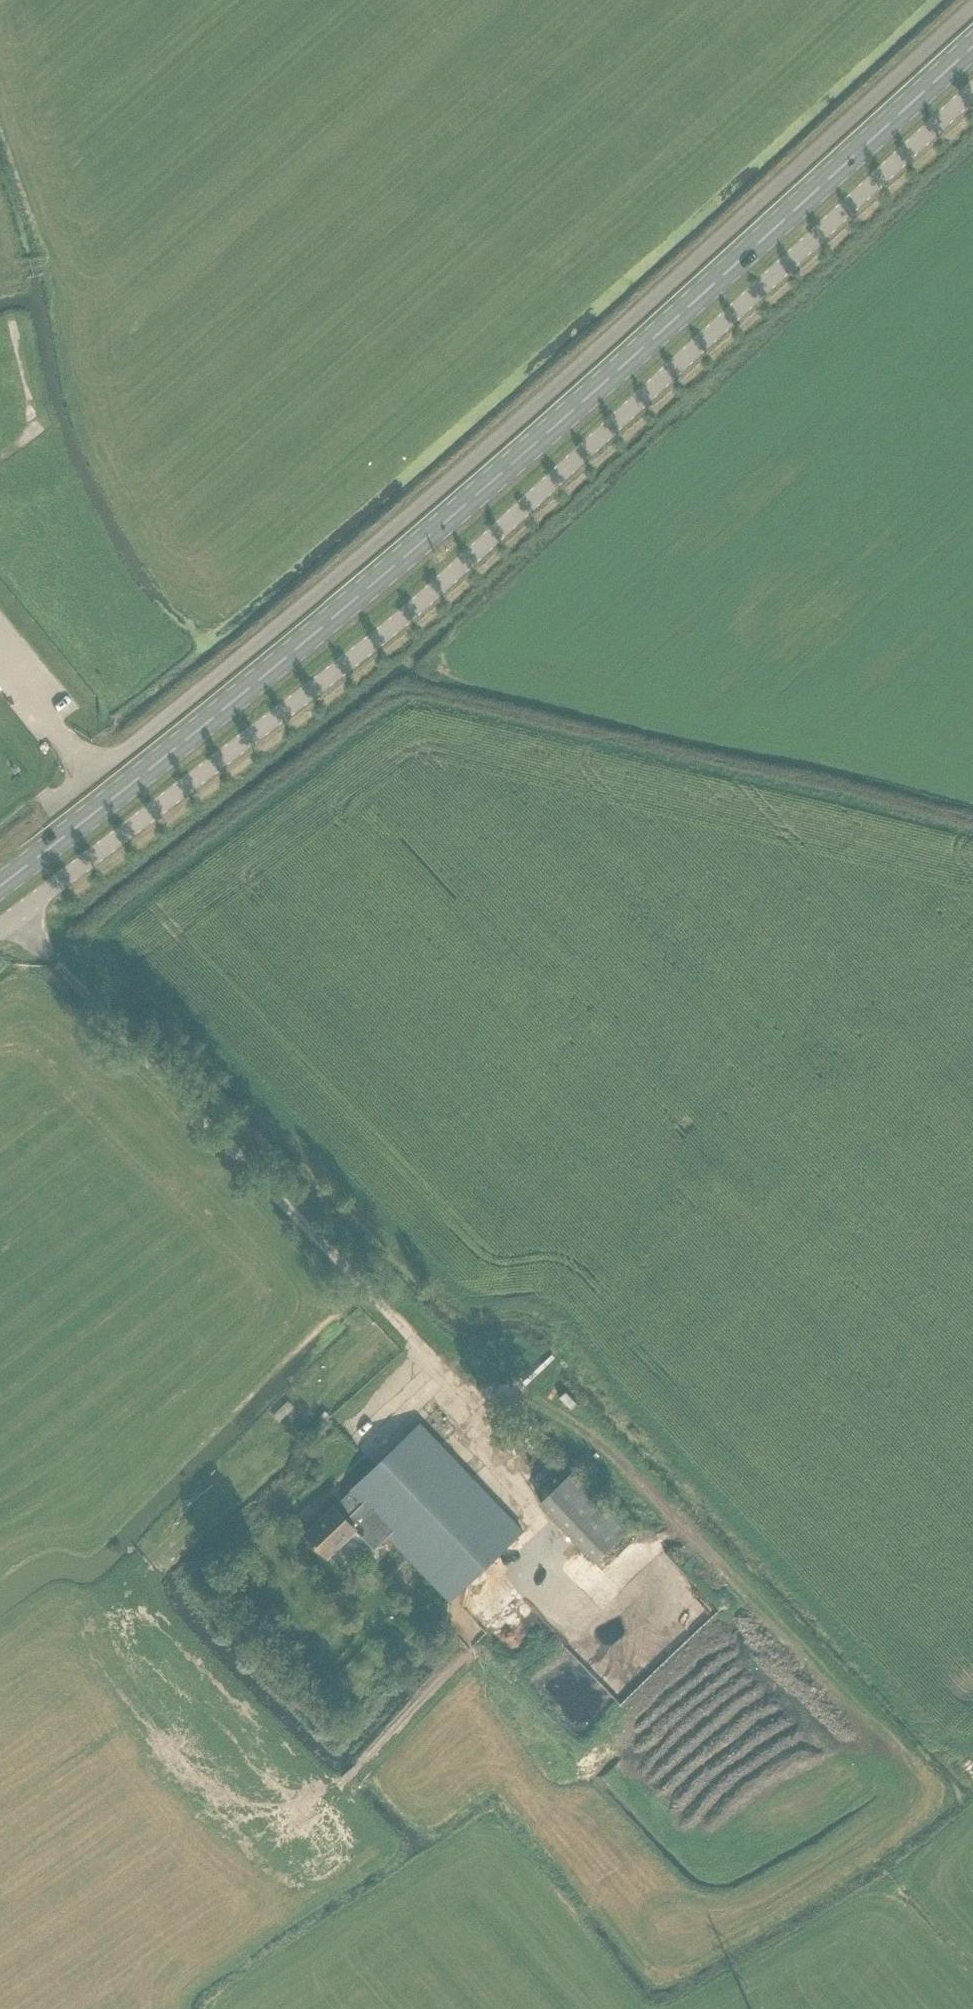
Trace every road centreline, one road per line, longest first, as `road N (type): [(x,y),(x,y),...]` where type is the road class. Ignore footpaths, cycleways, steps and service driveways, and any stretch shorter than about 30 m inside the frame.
road 1 (primary): [(0,884),(473,495),(972,44)]
road 2 (unclassified): [(0,926),(371,644),(972,93)]
road 3 (unclassified): [(972,8),(339,578),(45,810)]

